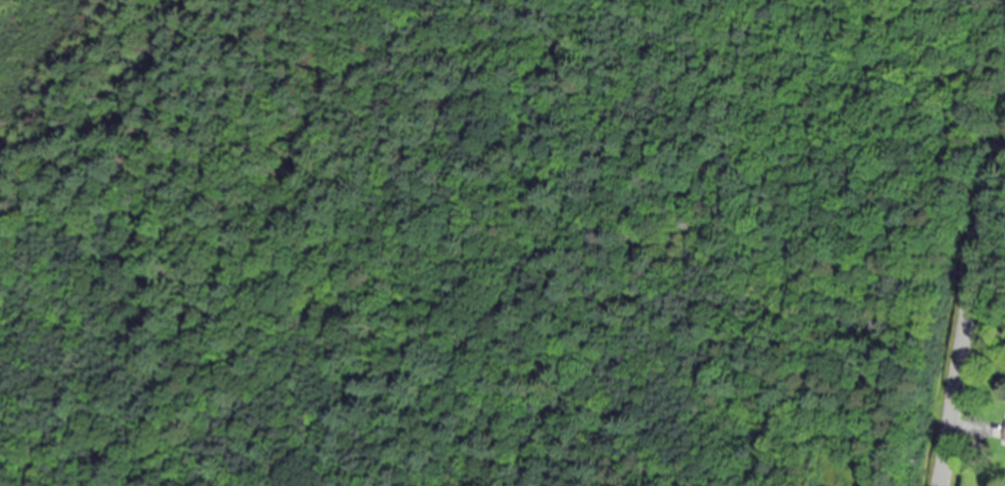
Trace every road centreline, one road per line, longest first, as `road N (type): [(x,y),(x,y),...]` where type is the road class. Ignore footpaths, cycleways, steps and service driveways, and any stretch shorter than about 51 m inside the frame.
road 1 (residential): [(938,485),(975,252),(1004,130)]

